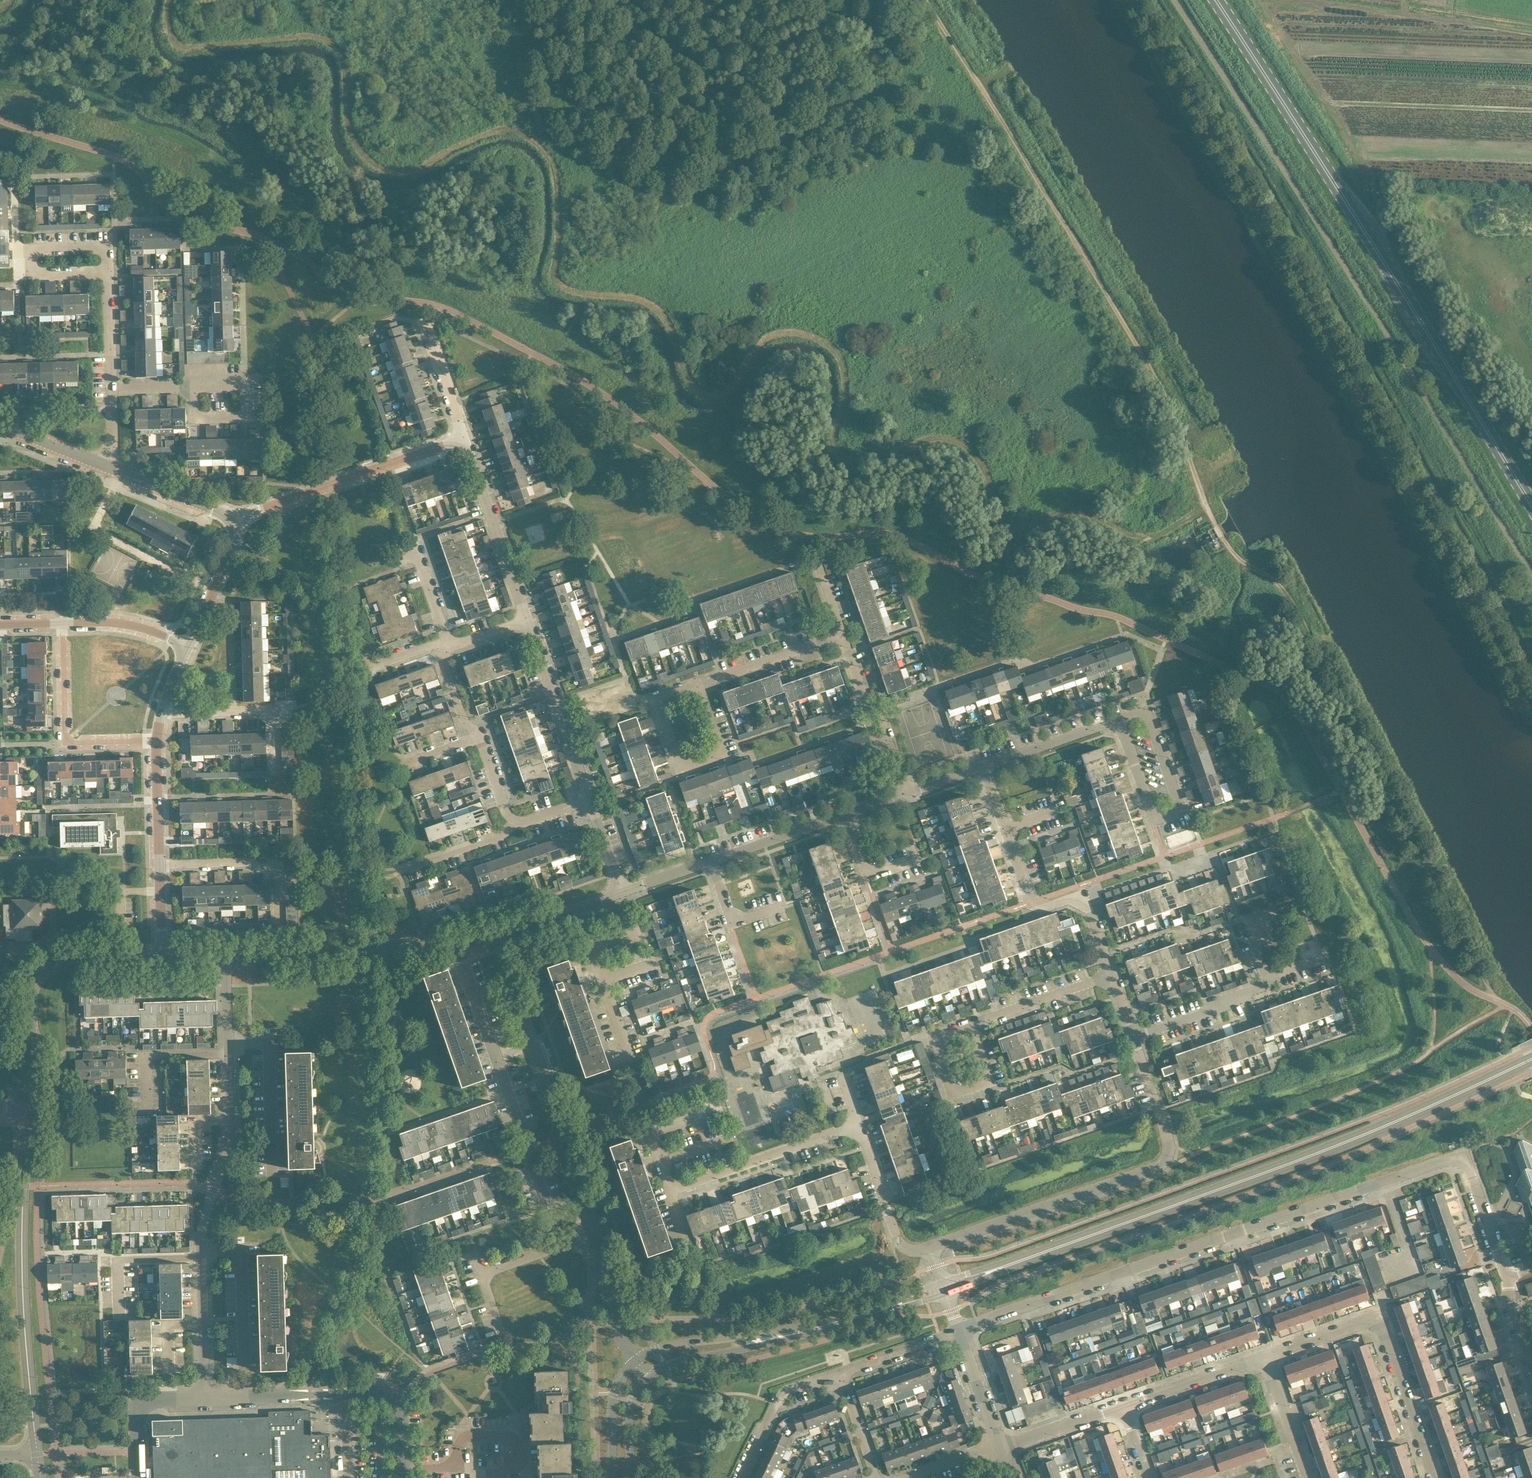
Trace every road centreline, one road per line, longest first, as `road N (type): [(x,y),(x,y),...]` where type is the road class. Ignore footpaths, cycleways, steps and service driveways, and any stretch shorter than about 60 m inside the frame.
road 1 (track): [(930,0),(1170,400),(1223,537),(1240,560),(1288,596),(1498,1001)]
road 2 (primary): [(1531,506),(1216,0)]
road 3 (tertiary): [(1006,1266),(1365,1135),(1531,1059)]
road 4 (residential): [(958,1330),(1461,1159)]
road 5 (residential): [(929,1248),(1162,1163),(1170,1145),(1134,1037)]
road 6 (residential): [(37,1454),(22,1271),(27,1105)]
road 7 (residential): [(592,1232),(494,937)]
road 8 (residential): [(1112,976),(1079,899),(1033,908),(981,768)]
road 9 (residential): [(225,958),(494,937)]
road 10 (residential): [(205,1397),(386,1392),(402,1401),(403,1469)]
road 11 (residential): [(27,1105),(31,1005),(41,972),(61,963),(163,960)]
road 12 (residential): [(1118,720),(1146,718),(1178,801),(1175,813),(1155,819),(1121,730)]
road 13 (residential): [(241,519),(465,437)]
road 14 (residential): [(1531,1368),(1505,1270),(1461,1159)]
road 15 (residential): [(158,745),(73,748),(58,739),(58,621)]
road 16 (residential): [(700,686),(724,755),(680,770),(656,699),(672,694)]
road 17 (residential): [(203,1326),(203,1227),(231,1119)]
road 18 (residential): [(669,1190),(856,1126)]
road 19 (residential): [(527,619),(465,437)]
road 20 (residential): [(589,800),(527,619)]
road 21 (tertiary): [(819,1328),(678,1343),(635,1360)]
road 22 (residential): [(281,929),(277,862),(161,865)]
road 23 (tertiary): [(646,1380),(683,1360),(819,1328)]
road 24 (residential): [(276,775),(274,711),(164,714)]
road 25 (residential): [(906,793),(842,636)]
road 26 (residential): [(273,1171),(269,1044),(229,1045)]
road 27 (residential): [(1436,1477),(1377,1323)]
road 28 (residential): [(629,1064),(578,908)]
road 29 (residential): [(456,1467),(501,1473),(518,1460),(517,1442),(465,1437),(456,1458)]
road 30 (residential): [(929,1248),(911,1252),(899,1243),(856,1126)]
road 31 (residential): [(740,1477),(783,1393),(840,1372)]
road 32 (residential): [(967,1025),(1112,976)]
road 33 (residential): [(700,686),(842,636)]
road 34 (residential): [(1134,1037),(1252,996),(1267,977)]
road 35 (residential): [(1126,1406),(1266,1356)]
road 36 (residential): [(137,1477),(135,1399),(205,1397)]
road 37 (residential): [(709,861),(847,814)]
road 38 (residential): [(981,768),(1118,720)]
road 39 (residential): [(967,1025),(985,1070),(964,1088),(950,1081),(939,1049),(943,1033)]
road 40 (residential): [(185,646),(241,519)]
road 41 (residential): [(241,519),(112,470)]
road 42 (residential): [(635,1360),(615,1322),(592,1232)]
road 43 (residential): [(999,1446),(1126,1406)]
road 44 (residential): [(185,646),(105,621),(58,621)]
road 45 (residential): [(399,871),(502,834),(516,820)]
road 46 (residential): [(1307,1477),(1266,1356)]
road 47 (residential): [(840,1372),(958,1330)]
road 48 (residential): [(921,857),(866,876),(847,814)]
road 49 (residential): [(999,1446),(958,1330)]
road 50 (tertiary): [(635,1360),(615,1392),(613,1477)]
road 51 (residential): [(465,437),(425,321)]
road 52 (residential): [(709,861),(732,923),(785,904)]
road 53 (residential): [(112,470),(0,425)]

